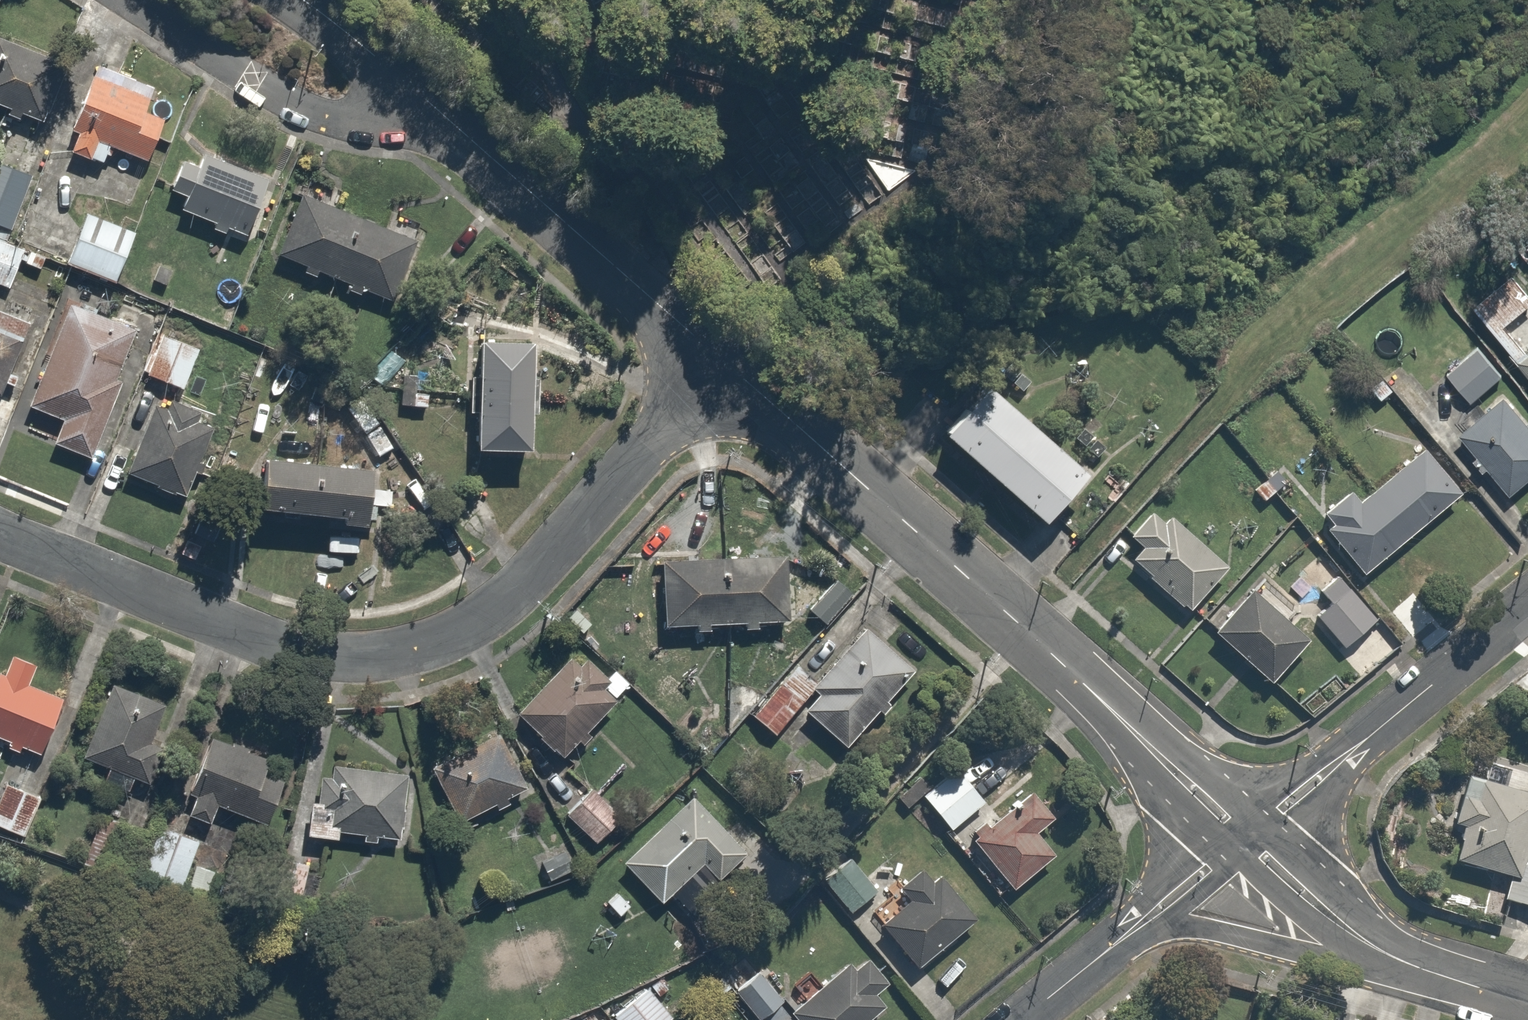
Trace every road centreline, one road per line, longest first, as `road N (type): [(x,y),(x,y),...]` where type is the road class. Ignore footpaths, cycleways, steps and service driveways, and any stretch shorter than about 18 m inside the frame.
road 1 (residential): [(722,358),(548,555),(474,625),(428,643),(314,651),(0,532)]
road 2 (residential): [(722,358),(1246,836)]
road 3 (residential): [(434,109),(722,358)]
road 4 (residential): [(1246,836),(1527,603)]
road 5 (residential): [(434,109),(357,125),(284,102),(128,0)]
road 6 (tertiary): [(1399,962),(1201,924),(1114,947)]
road 7 (residential): [(1246,836),(1314,906),(1399,962)]
road 8 (residential): [(1114,947),(1246,836)]
road 9 (residential): [(305,0),(434,109)]
road 10 (residential): [(1399,962),(1527,1000)]

